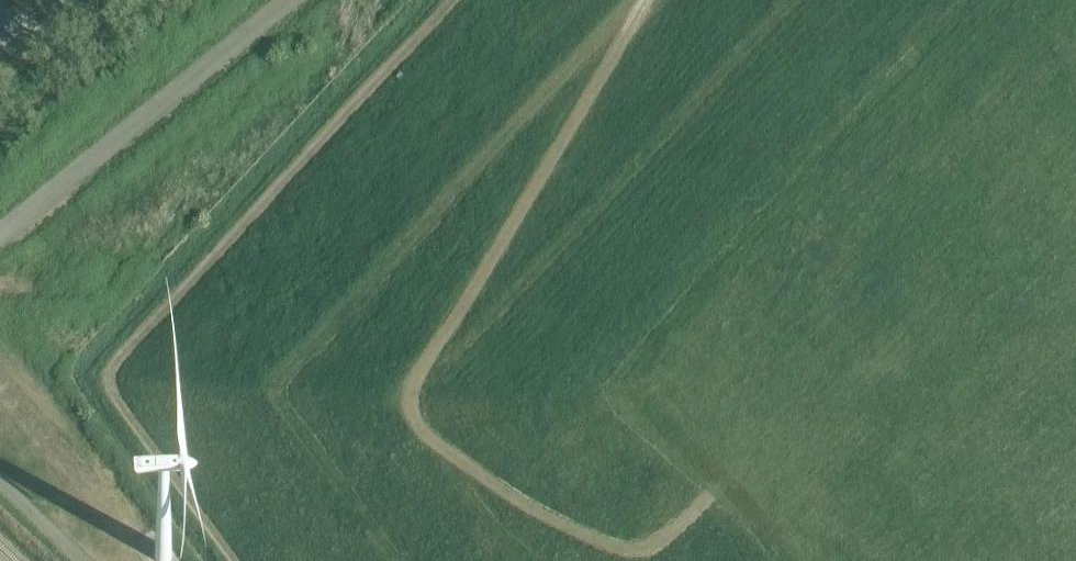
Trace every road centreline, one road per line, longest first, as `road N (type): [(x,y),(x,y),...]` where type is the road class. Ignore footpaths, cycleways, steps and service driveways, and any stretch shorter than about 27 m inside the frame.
road 1 (track): [(647,0),(412,397),(426,438),(573,535),(624,552),(650,547),(744,463)]
road 2 (track): [(129,538),(0,389)]

